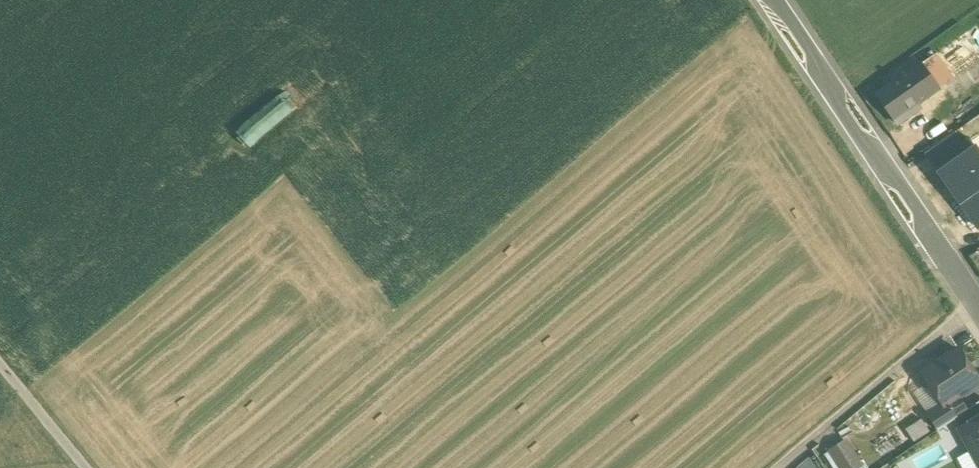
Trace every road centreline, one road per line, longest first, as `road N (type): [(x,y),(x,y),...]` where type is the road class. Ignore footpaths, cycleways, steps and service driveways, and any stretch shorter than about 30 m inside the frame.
road 1 (tertiary): [(978,303),(773,0)]
road 2 (track): [(978,305),(783,467)]
road 3 (track): [(85,467),(0,365)]

